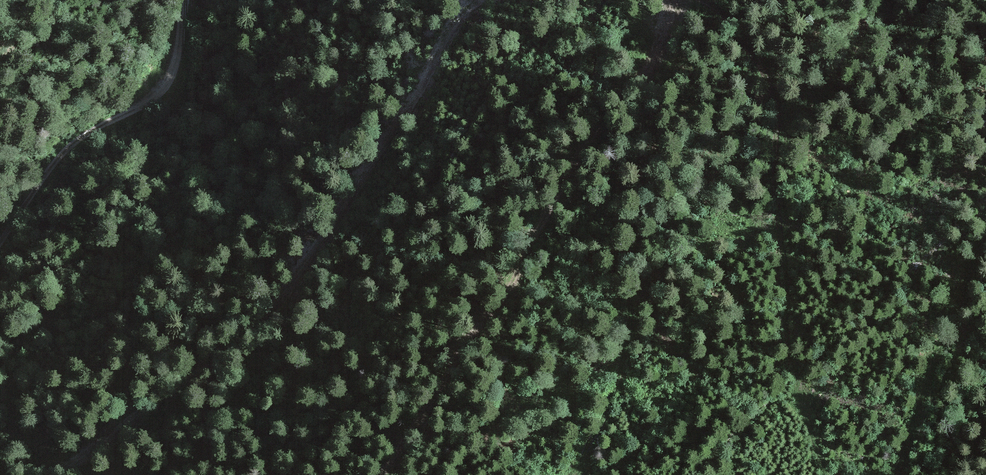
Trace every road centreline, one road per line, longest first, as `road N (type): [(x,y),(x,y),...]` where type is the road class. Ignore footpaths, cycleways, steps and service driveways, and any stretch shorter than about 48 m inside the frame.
road 1 (track): [(478,0),(454,21),(310,260),(171,416),(65,474)]
road 2 (track): [(705,0),(737,24),(772,98),(786,327),(803,404),(834,474)]
road 3 (track): [(183,0),(155,94),(75,140),(0,230)]
road 4 (track): [(382,474),(535,233)]
road 5 (track): [(676,0),(652,64),(535,233)]

